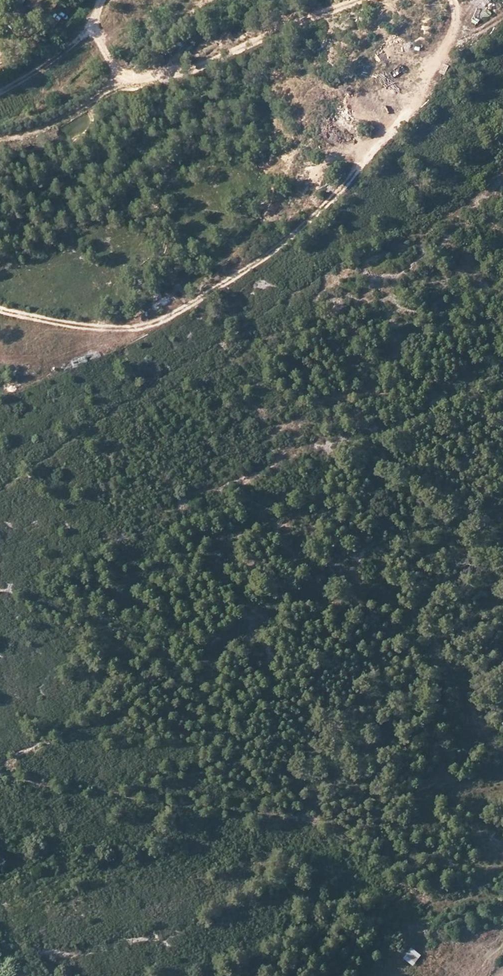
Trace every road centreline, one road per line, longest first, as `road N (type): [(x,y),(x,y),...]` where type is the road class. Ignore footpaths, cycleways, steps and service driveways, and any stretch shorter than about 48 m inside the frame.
road 1 (track): [(448,0),(442,48),(407,109),(346,186),(275,254),(160,320),(112,330),(0,314)]
road 2 (track): [(100,0),(95,17),(108,56),(132,80),(351,0)]

